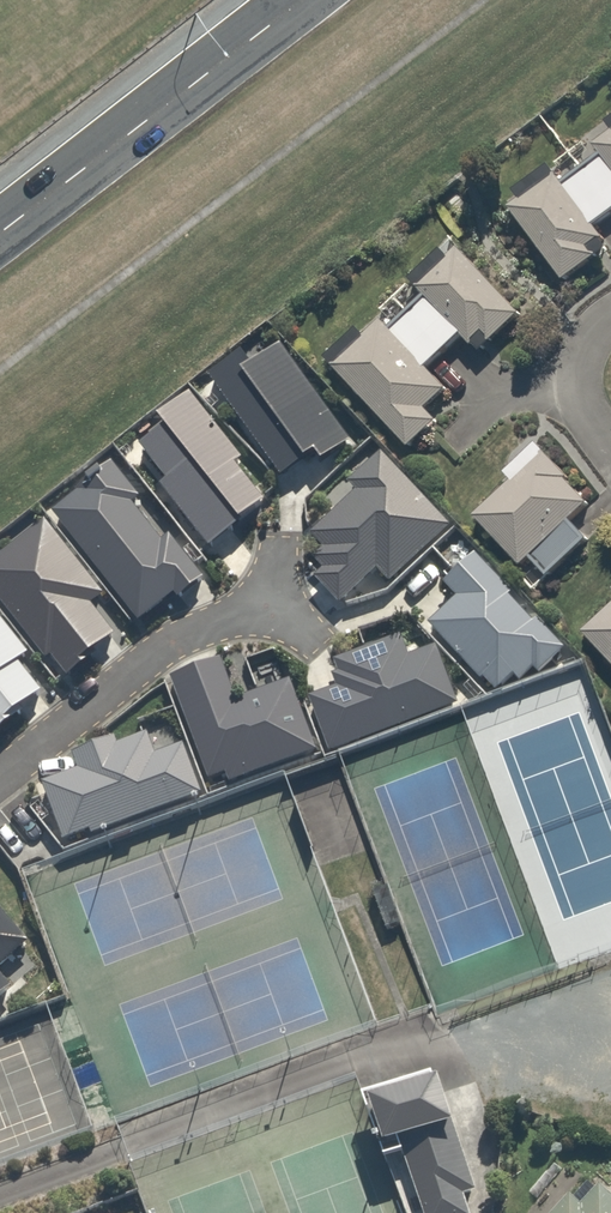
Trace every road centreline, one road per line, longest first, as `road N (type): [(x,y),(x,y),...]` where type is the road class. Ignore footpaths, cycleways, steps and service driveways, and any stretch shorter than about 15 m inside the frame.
road 1 (secondary): [(0,233),(305,0)]
road 2 (residential): [(0,776),(175,640),(270,602)]

